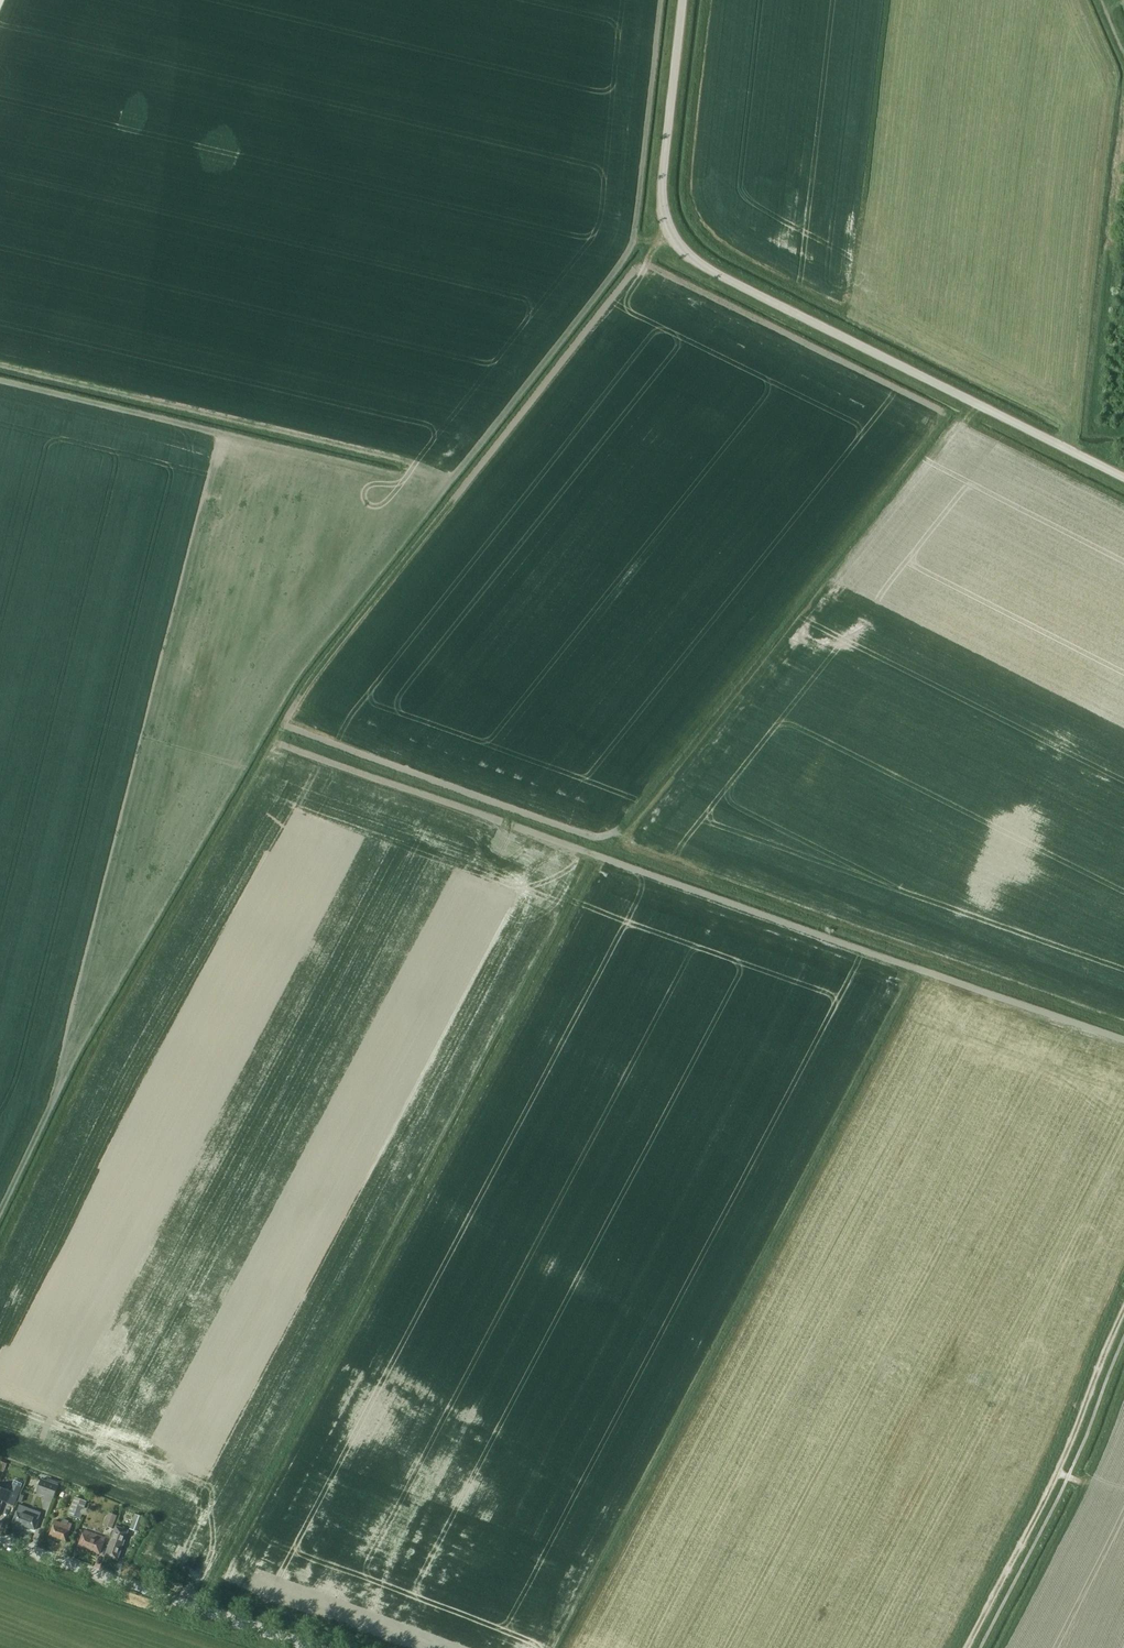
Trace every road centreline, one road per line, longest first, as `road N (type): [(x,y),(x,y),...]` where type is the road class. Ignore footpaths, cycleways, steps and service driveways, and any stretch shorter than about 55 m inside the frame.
road 1 (unclassified): [(1123,478),(764,303),(682,253),(664,209),(684,0)]
road 2 (track): [(966,1647),(1058,1469),(1123,1305)]
road 3 (tertiary): [(307,1647),(0,1540)]

